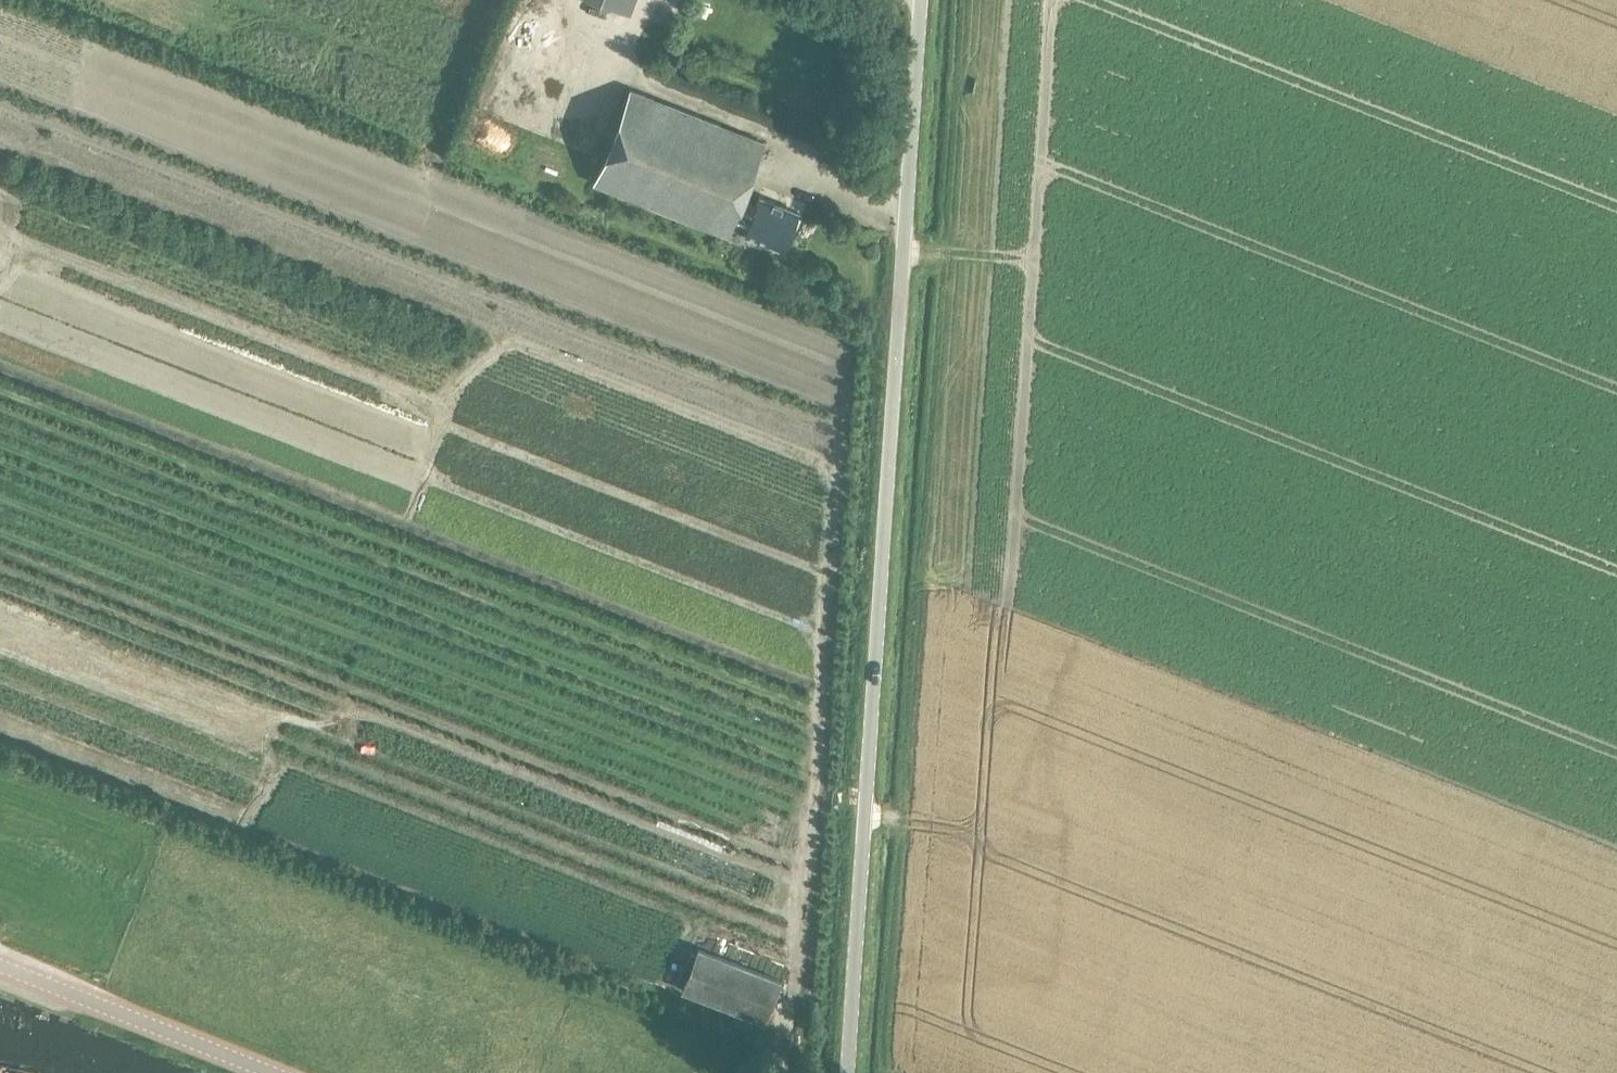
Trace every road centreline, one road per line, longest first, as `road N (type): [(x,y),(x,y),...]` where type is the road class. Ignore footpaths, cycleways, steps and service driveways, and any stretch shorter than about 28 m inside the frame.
road 1 (unclassified): [(847,1072),(922,0)]
road 2 (tertiary): [(276,1072),(0,964)]

